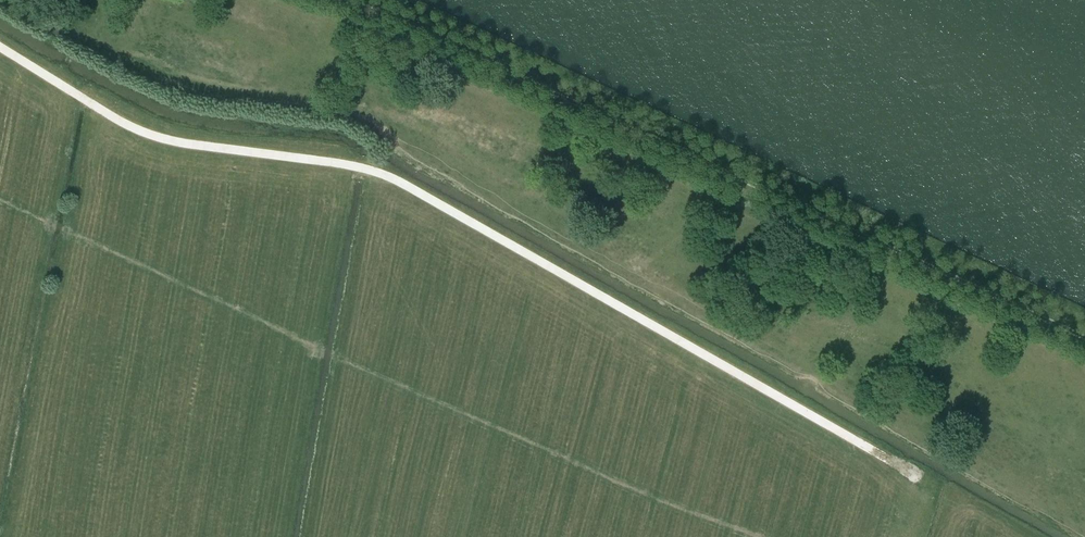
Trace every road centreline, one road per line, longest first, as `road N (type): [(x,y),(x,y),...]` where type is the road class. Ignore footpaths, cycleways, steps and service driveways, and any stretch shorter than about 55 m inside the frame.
road 1 (track): [(1084,338),(352,0)]

